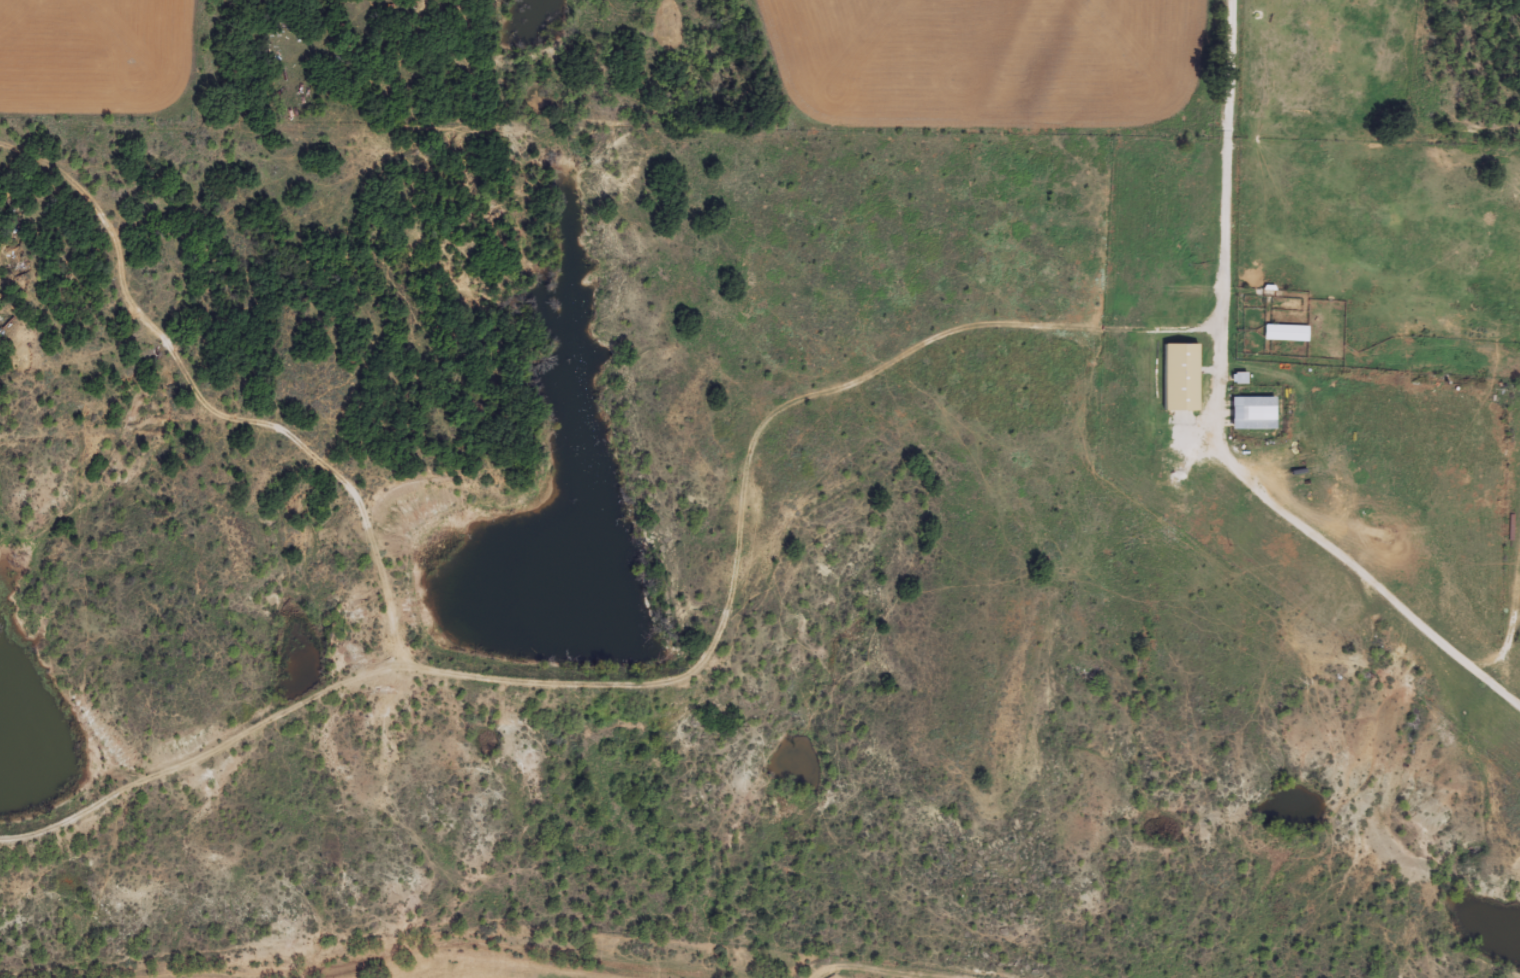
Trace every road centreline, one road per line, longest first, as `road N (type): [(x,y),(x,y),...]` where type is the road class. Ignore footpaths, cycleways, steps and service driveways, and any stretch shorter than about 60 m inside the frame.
road 1 (residential): [(52,533),(213,518),(350,569),(416,646),(436,748),(487,784),(568,799),(695,774),(721,743),(782,533),(858,488),(1224,436)]
road 2 (residential): [(1519,839),(1280,631),(1234,564),(1224,436),(1234,0)]
road 3 (residential): [(213,518),(197,472),(116,365),(0,273)]

